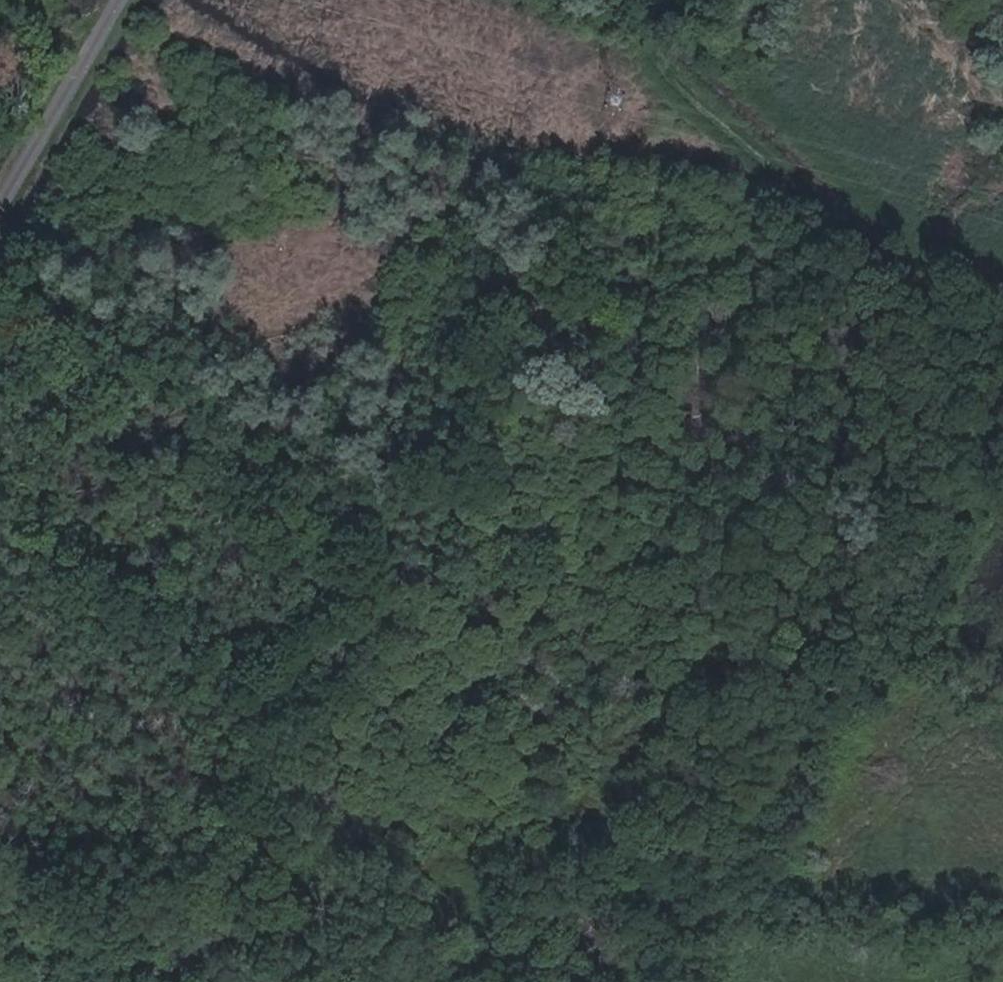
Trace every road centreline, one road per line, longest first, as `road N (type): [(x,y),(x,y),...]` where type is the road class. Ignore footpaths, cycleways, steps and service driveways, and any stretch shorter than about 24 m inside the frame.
road 1 (residential): [(142,0),(0,244)]

